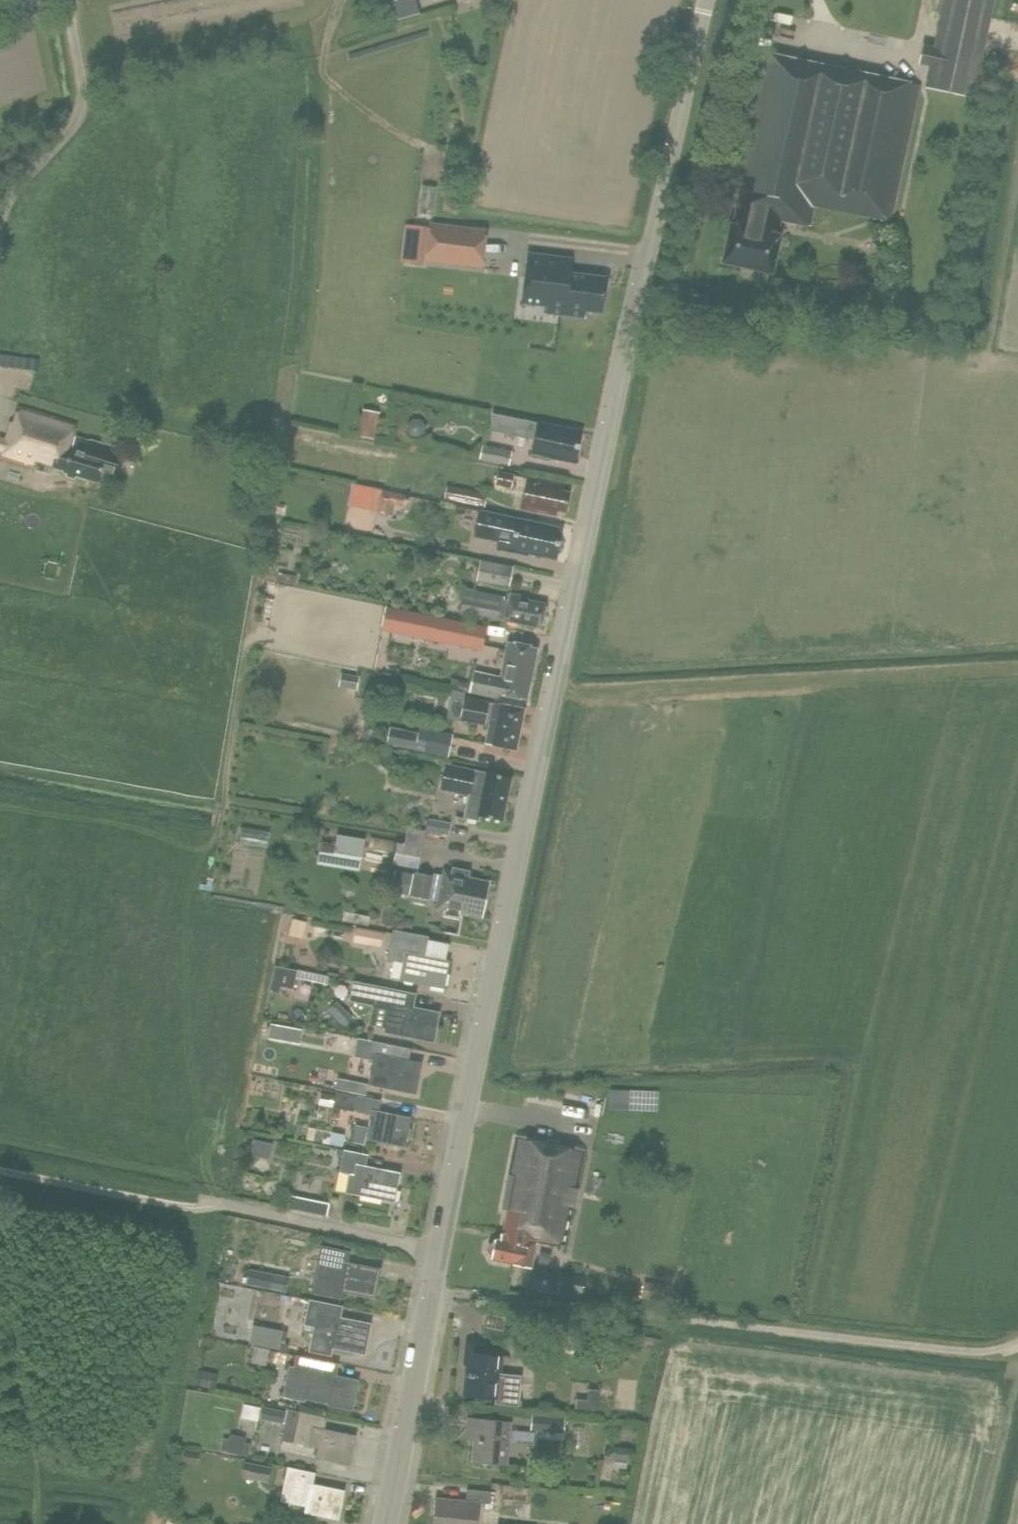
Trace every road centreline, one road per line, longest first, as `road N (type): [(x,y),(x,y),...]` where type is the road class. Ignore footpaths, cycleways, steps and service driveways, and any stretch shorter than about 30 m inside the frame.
road 1 (residential): [(383,1523),(608,417),(708,0)]

